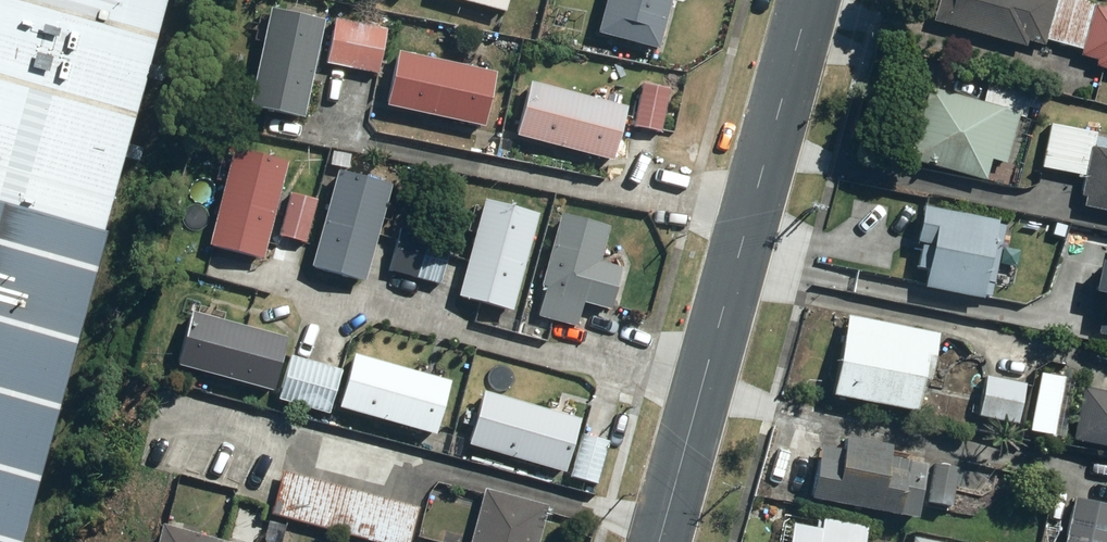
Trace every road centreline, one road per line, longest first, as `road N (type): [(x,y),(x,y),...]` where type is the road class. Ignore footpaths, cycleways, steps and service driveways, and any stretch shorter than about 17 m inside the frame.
road 1 (tertiary): [(660,541),(810,0)]

